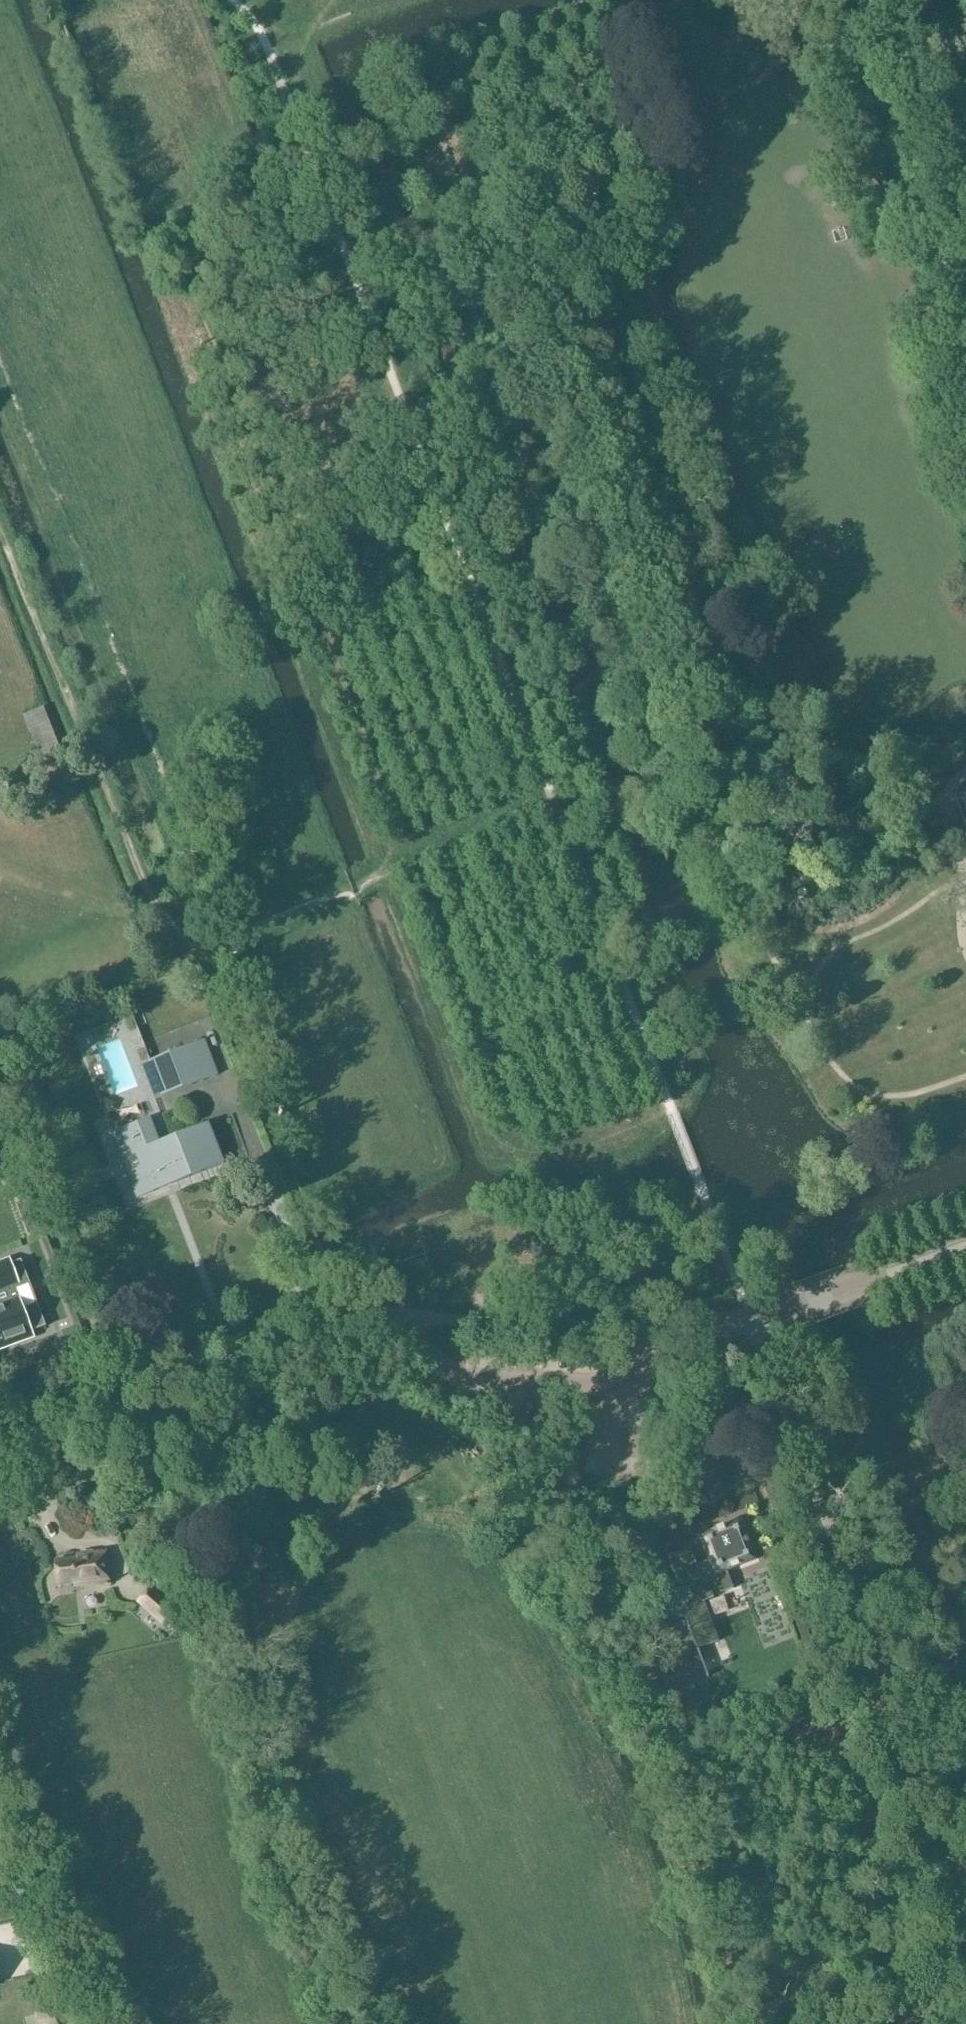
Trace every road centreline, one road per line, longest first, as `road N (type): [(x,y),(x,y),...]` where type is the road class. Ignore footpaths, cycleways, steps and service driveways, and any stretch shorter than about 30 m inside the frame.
road 1 (unclassified): [(0,1440),(44,1441),(81,1429),(181,1367),(272,1328),(386,1318)]
road 2 (track): [(202,951),(324,1266)]
road 3 (track): [(356,1520),(346,1318)]
road 4 (unclassified): [(69,2023),(0,1847)]

